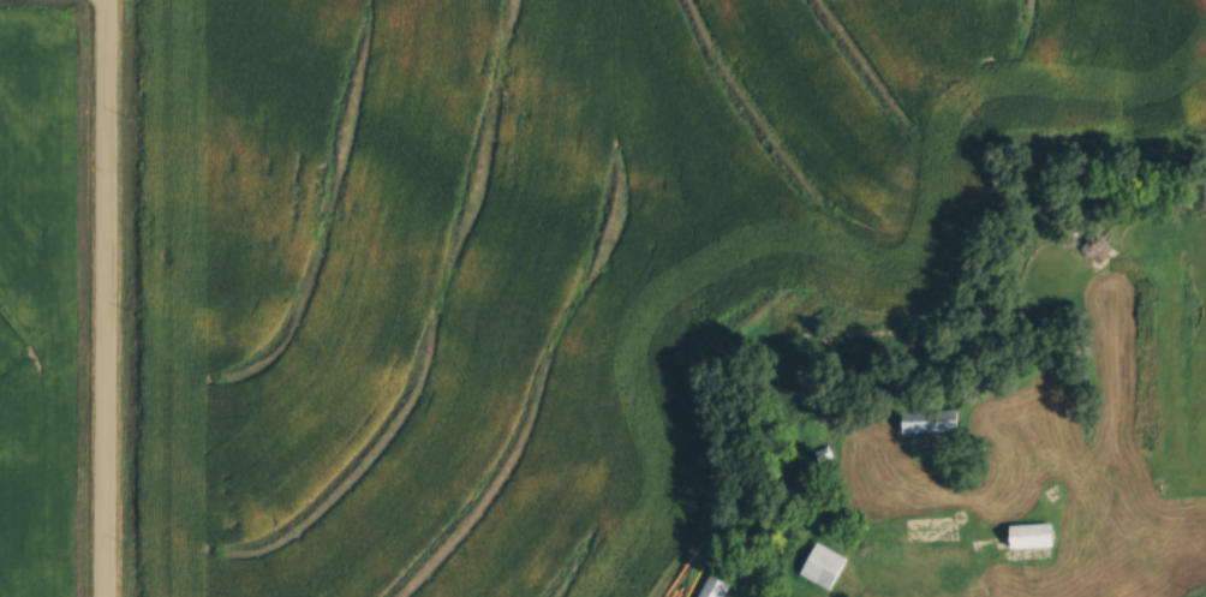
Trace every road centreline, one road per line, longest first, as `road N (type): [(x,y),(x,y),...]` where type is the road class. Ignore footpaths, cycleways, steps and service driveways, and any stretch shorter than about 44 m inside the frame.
road 1 (residential): [(100,596),(101,0)]

